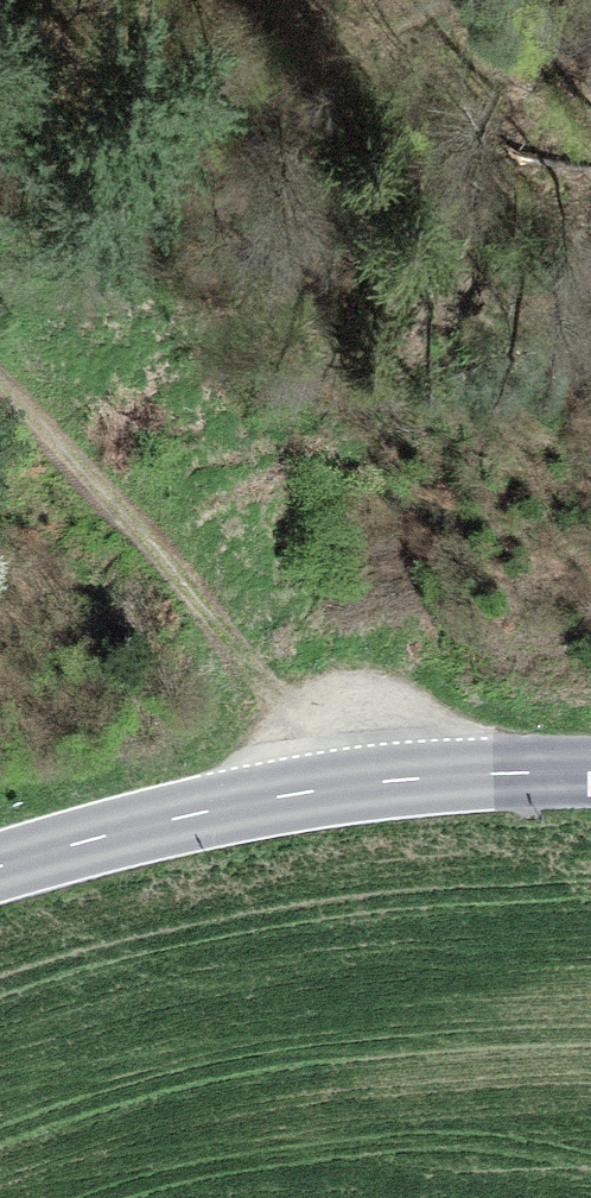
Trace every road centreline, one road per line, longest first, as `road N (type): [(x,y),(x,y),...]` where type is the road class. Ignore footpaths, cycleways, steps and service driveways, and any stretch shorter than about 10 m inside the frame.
road 1 (secondary): [(0,866),(196,814),(376,781),(590,772)]
road 2 (track): [(0,434),(376,781)]
road 3 (track): [(590,35),(477,18),(434,0)]

